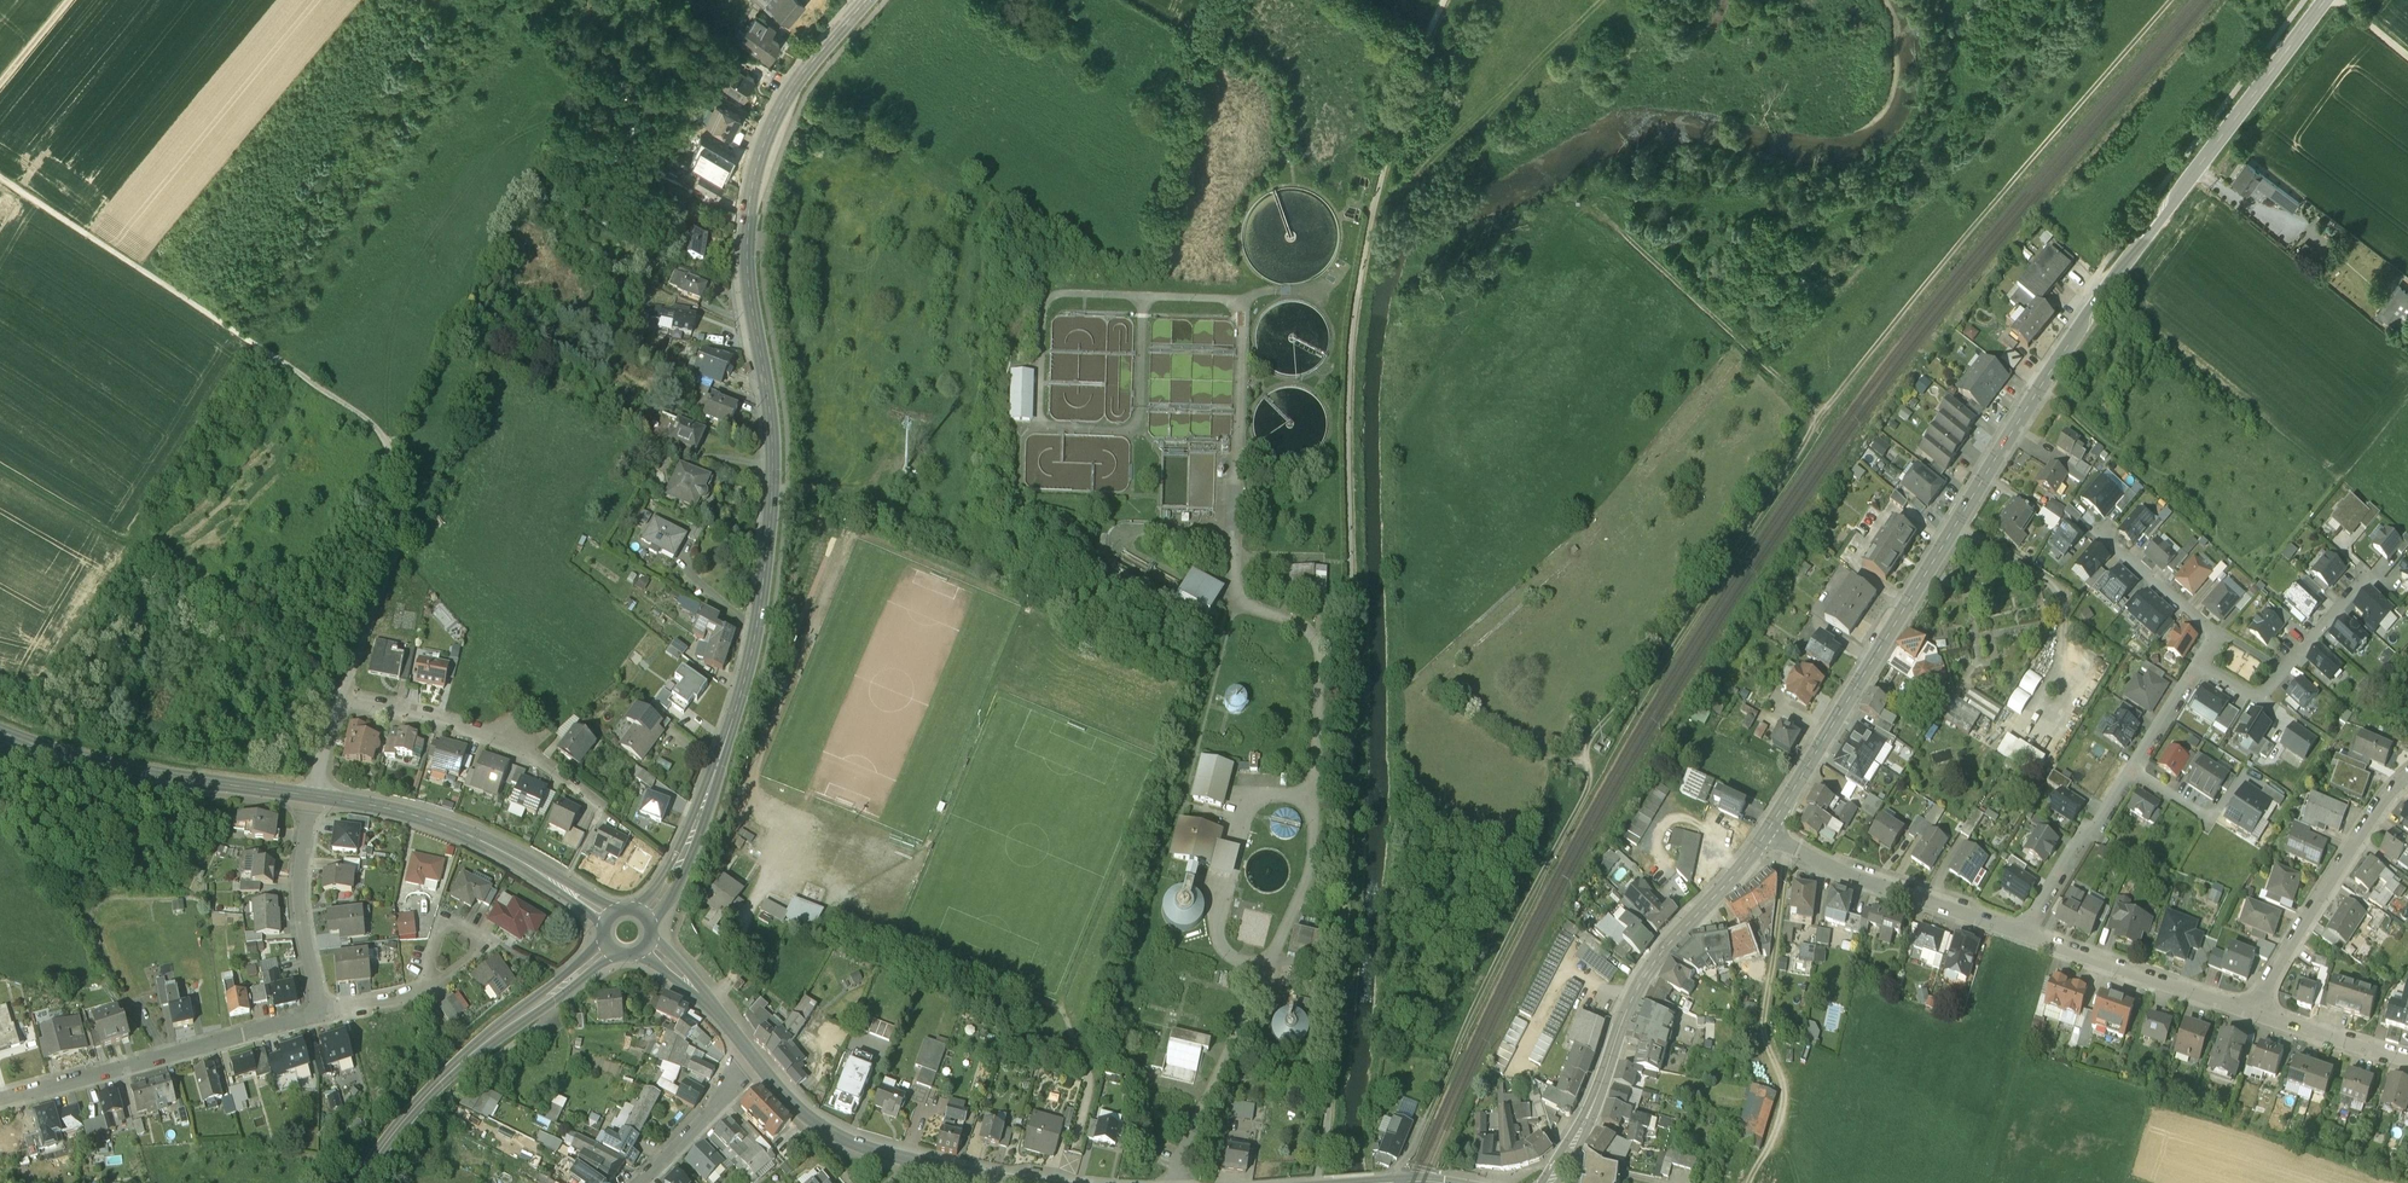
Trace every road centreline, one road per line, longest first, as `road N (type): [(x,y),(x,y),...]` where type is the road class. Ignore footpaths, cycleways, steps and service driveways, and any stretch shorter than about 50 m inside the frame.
road 1 (track): [(1399,1182),(1487,974),(1586,789),(1581,757),(1588,742),(1657,673),(1745,525),(1846,381),(2166,0)]
road 2 (track): [(1445,0),(1375,195),(1353,322),(1349,812),(1320,1182)]
road 3 (secondary): [(1763,840),(2094,302),(2325,0)]
road 4 (tertiary): [(870,0),(809,65),(760,155),(748,239),(773,467),(757,624),(718,764),(675,870),(641,916)]
road 5 (track): [(363,638),(396,556),(399,492),(390,444),(364,418),(0,181)]
road 6 (track): [(436,0),(586,58),(390,444)]
road 7 (secondary): [(1550,1182),(1587,1121),(1633,1000),(1763,840)]
road 8 (track): [(331,663),(0,469)]
road 9 (tertiary): [(356,1182),(412,1106),(481,1041),(610,943)]
road 10 (track): [(1795,852),(1762,1022),(1785,1088),(1748,1182)]
road 11 (residential): [(322,1008),(0,1096)]
road 12 (track): [(1820,418),(1613,218),(1574,199)]
road 13 (tertiary): [(310,793),(459,828),(611,919)]
road 14 (tertiary): [(0,726),(144,768),(310,793)]
road 15 (residential): [(1763,840),(2024,928)]
road 16 (residential): [(2257,1005),(2267,978),(2407,778)]
road 17 (residential): [(2024,928),(2257,1005)]
road 18 (residential): [(322,1008),(298,905),(310,793)]
road 19 (residential): [(338,699),(531,754)]
road 20 (tertiary): [(756,1062),(819,1124),(912,1163)]
road 21 (residential): [(2024,928),(2131,774)]
road 22 (residential): [(2090,525),(2220,636)]
road 23 (residential): [(637,1182),(756,1062)]
road 24 (tertiary): [(644,943),(756,1062)]
road 25 (residential): [(2257,1005),(2407,1055)]
road 26 (residential): [(429,981),(472,955),(478,937),(447,924),(431,958)]
road 27 (residential): [(2131,774),(2201,664)]
road 28 (residential): [(2282,671),(2366,572)]

